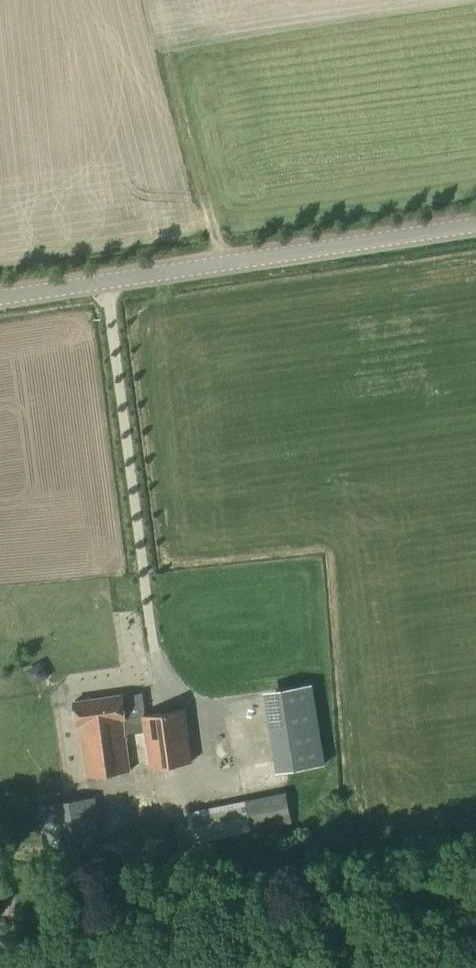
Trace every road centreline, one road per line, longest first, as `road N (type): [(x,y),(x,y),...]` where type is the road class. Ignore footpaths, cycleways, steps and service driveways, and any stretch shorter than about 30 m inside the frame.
road 1 (secondary): [(0,293),(475,221)]
road 2 (track): [(153,649),(106,277)]
road 3 (track): [(359,869),(278,888),(127,891),(0,874)]

